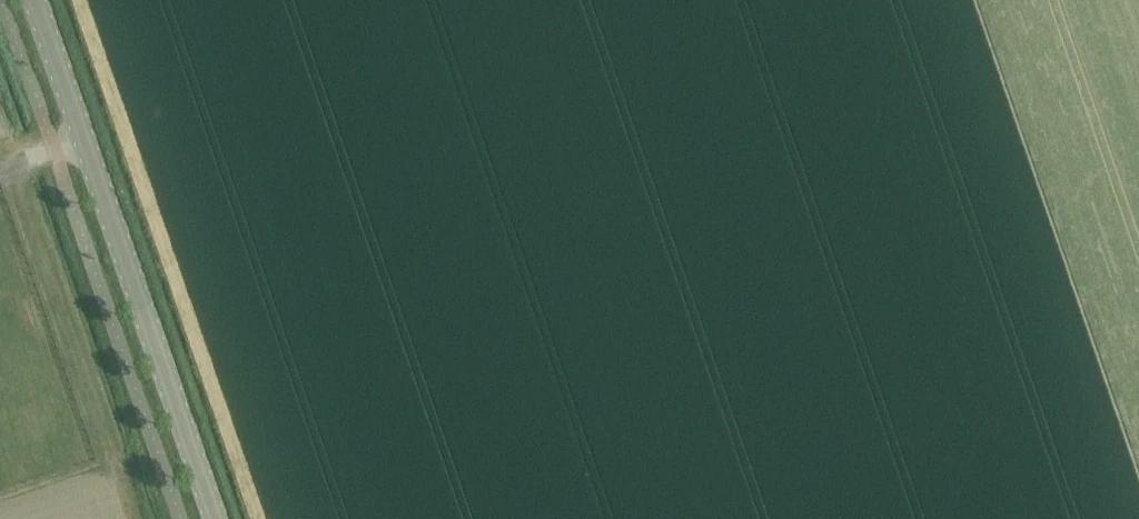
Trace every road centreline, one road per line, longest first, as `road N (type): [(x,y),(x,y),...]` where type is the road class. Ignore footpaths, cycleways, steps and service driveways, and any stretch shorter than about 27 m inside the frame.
road 1 (secondary): [(215,518),(35,0)]

